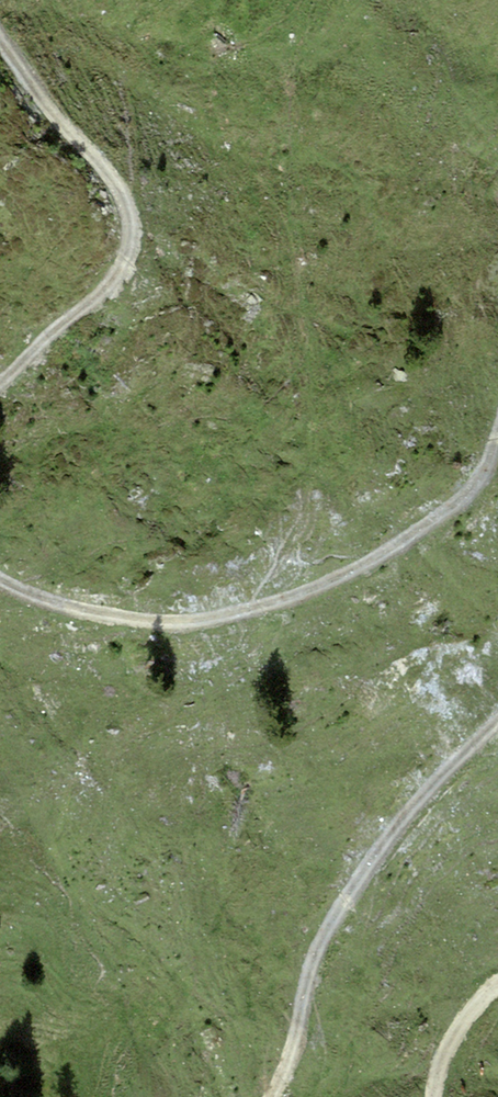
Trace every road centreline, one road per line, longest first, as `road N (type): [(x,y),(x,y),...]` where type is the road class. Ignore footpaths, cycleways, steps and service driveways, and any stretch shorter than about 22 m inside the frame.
road 1 (track): [(0,575),(68,606),(133,617),(221,613),(315,584),(423,520),(471,477),(497,396)]
road 2 (track): [(497,706),(350,882),(316,940),(268,1096)]
road 3 (track): [(0,47),(112,191),(116,226),(109,267),(0,374)]
road 4 (track): [(429,1096),(463,1008),(497,976)]

